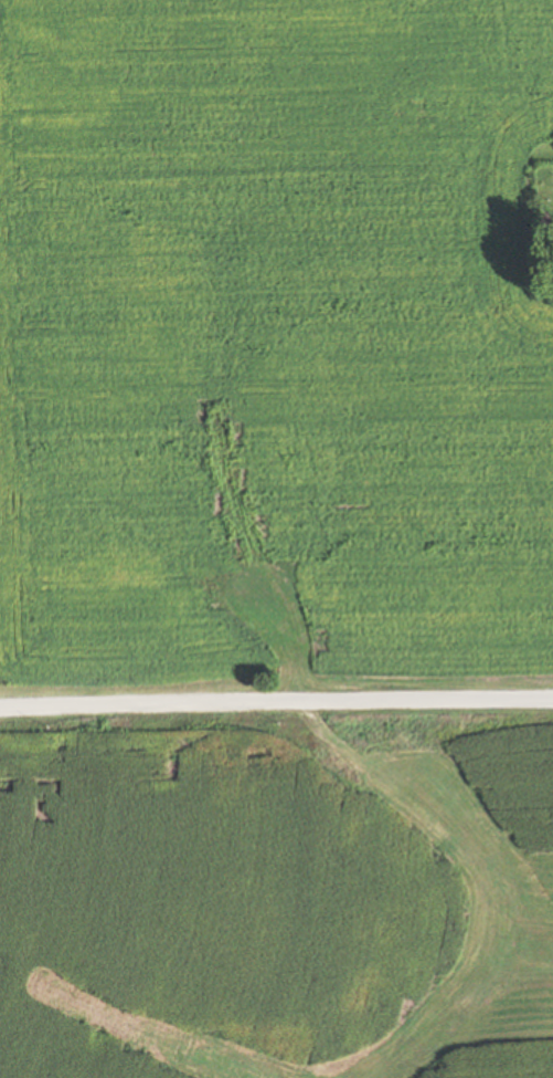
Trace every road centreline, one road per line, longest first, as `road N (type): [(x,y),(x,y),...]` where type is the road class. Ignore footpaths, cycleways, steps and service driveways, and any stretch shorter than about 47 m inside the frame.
road 1 (residential): [(552,699),(0,708)]

